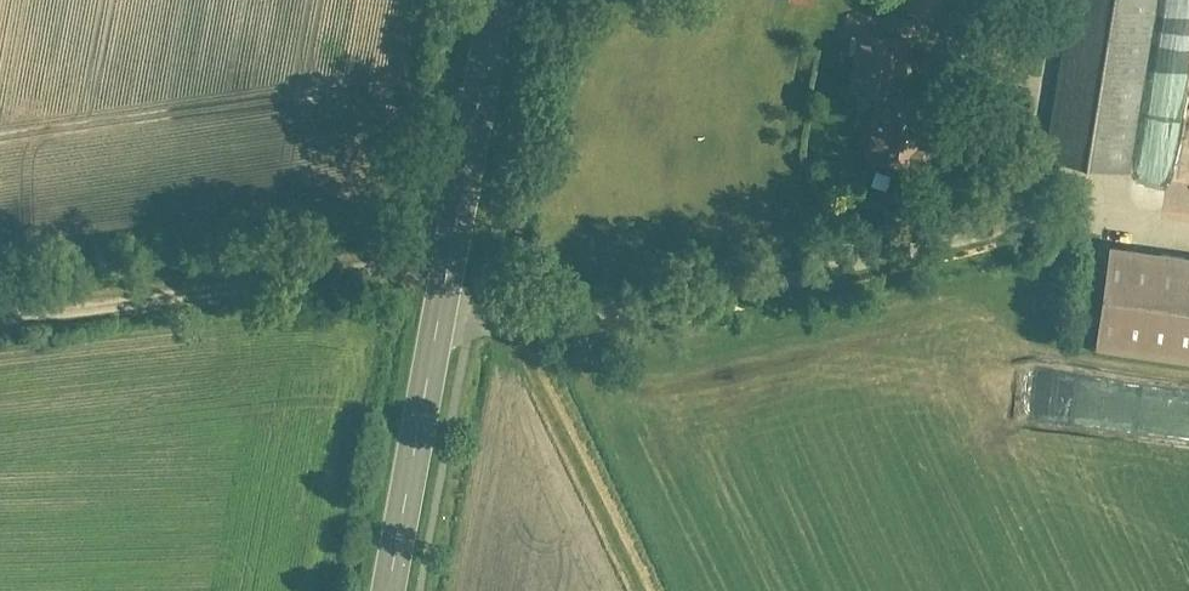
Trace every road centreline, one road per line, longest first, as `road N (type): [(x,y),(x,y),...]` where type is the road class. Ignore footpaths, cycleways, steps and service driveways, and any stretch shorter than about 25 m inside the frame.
road 1 (primary): [(384,590),(492,0)]
road 2 (track): [(445,263),(0,313)]
road 3 (track): [(525,333),(648,590)]

